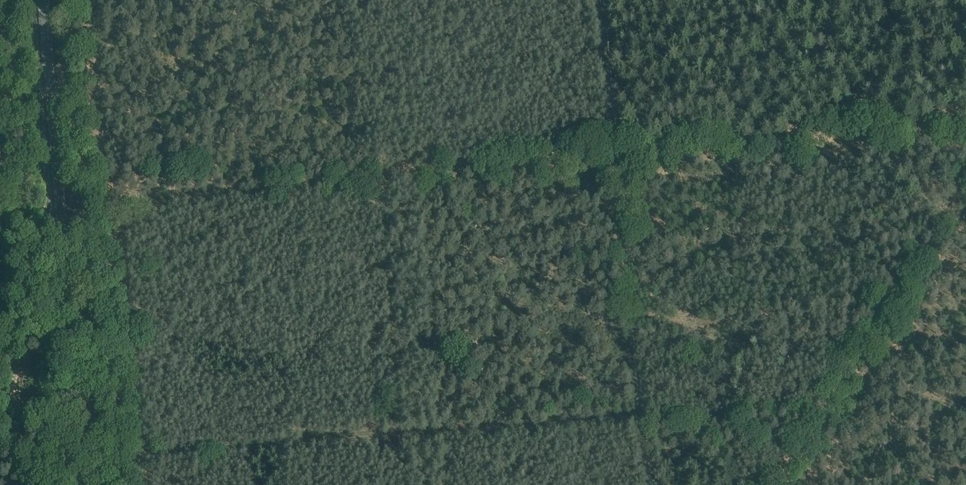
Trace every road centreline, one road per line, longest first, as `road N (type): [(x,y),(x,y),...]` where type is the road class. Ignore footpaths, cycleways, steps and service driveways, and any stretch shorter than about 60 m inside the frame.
road 1 (unclassified): [(83,484),(43,0)]

